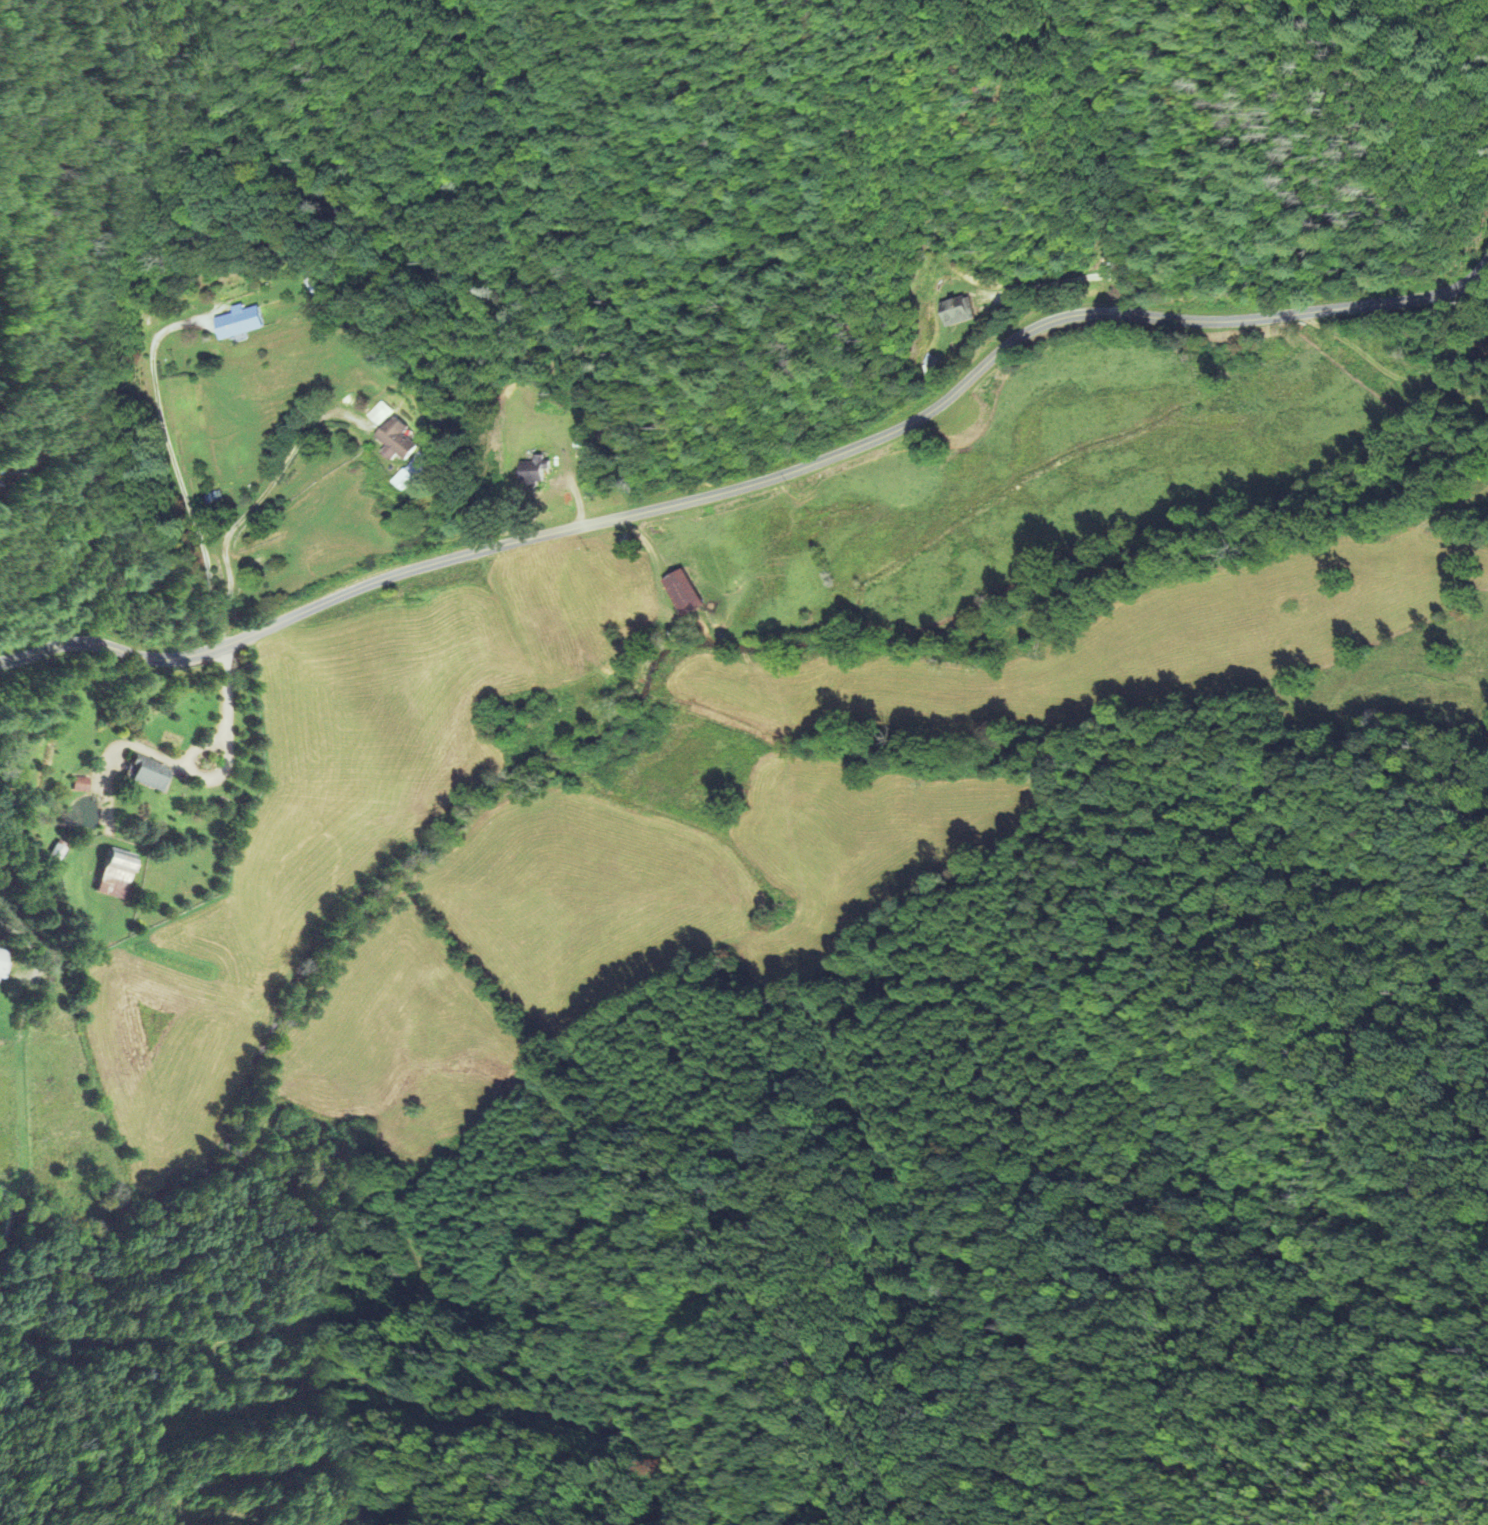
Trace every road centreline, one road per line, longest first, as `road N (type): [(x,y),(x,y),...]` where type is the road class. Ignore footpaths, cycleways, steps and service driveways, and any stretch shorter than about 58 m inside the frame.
road 1 (residential): [(0,663),(55,649),(186,660),(406,574),(757,486),(909,427),(1028,336),(1072,319),(1224,325),(1429,300),(1464,288),(1487,263)]

